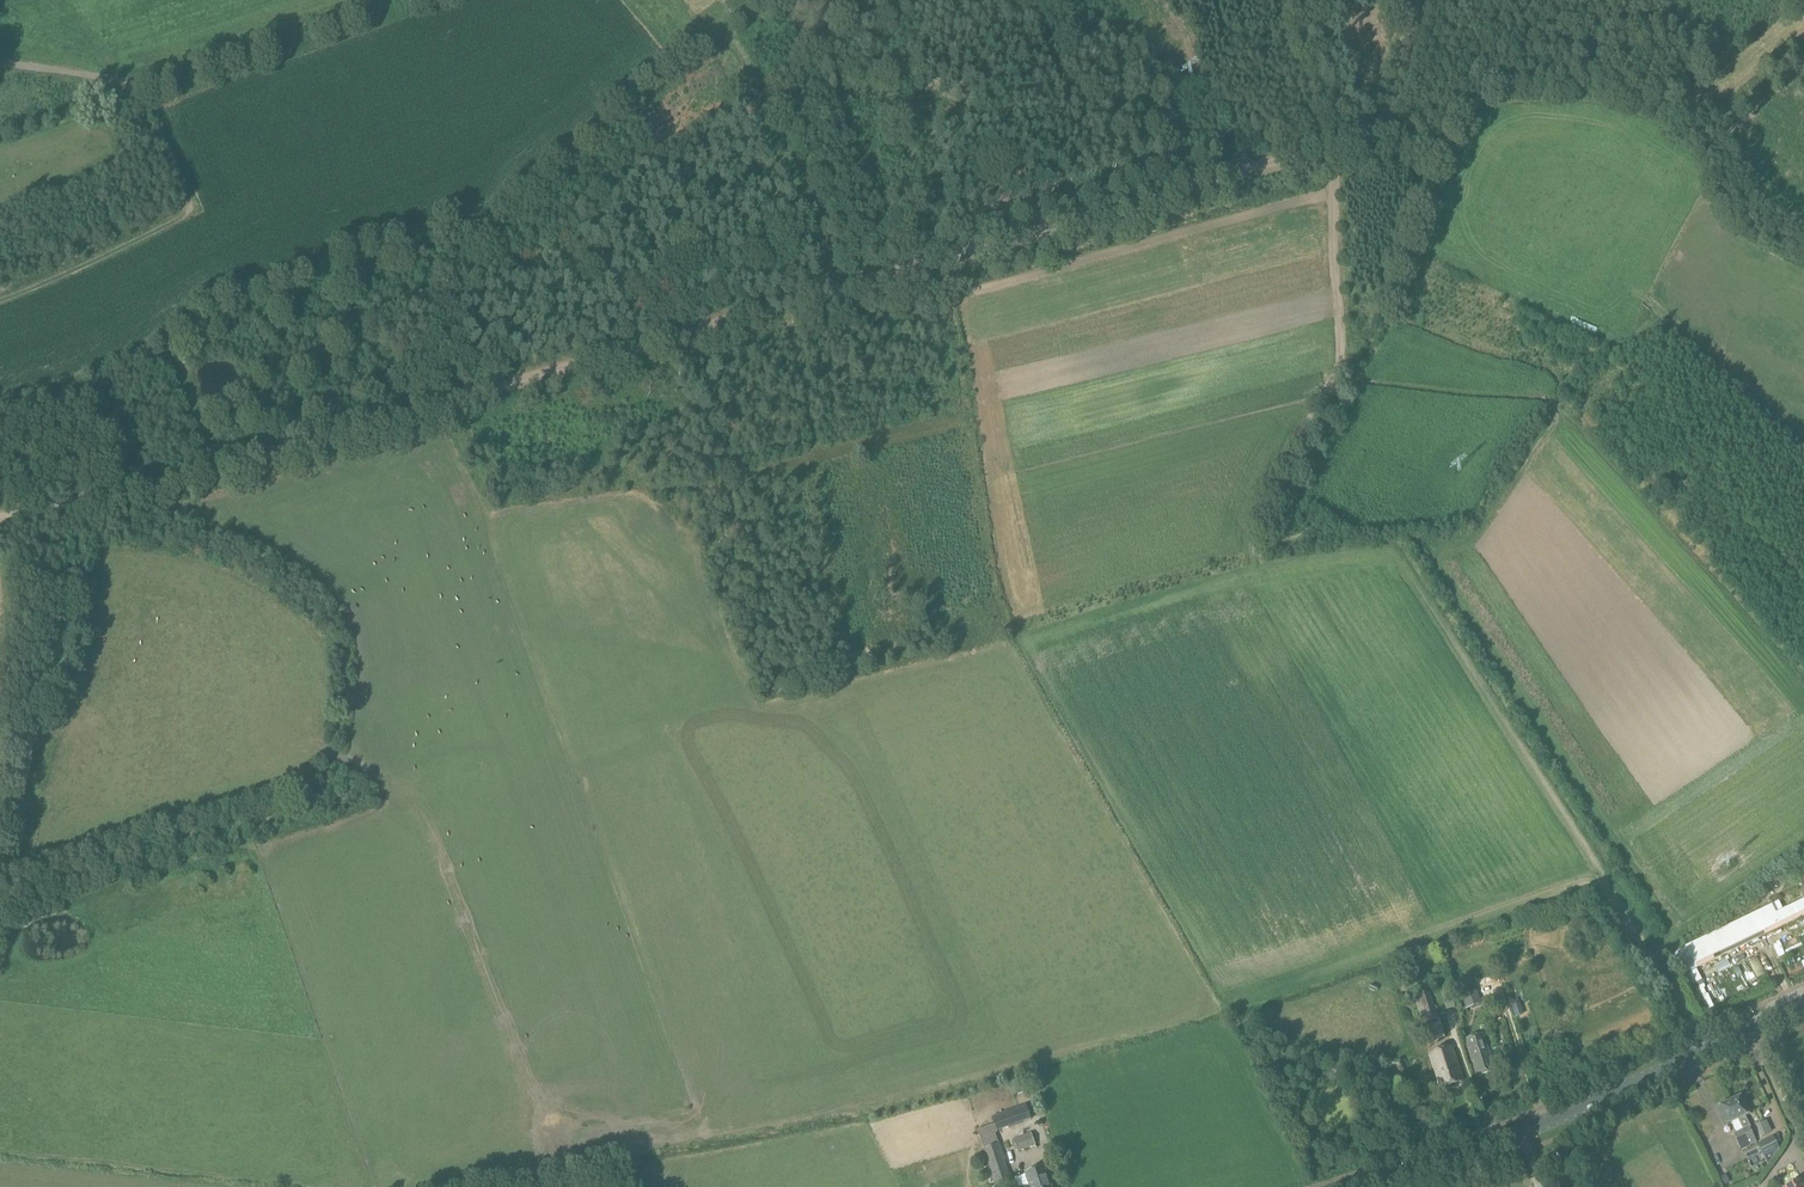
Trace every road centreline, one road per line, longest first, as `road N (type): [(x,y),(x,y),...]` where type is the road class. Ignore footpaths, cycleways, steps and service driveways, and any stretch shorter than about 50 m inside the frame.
road 1 (track): [(1406,0),(1386,107),(1344,133),(101,488),(0,508)]
road 2 (secondary): [(1366,1186),(1523,1133),(1803,1001)]
road 3 (track): [(1357,379),(1340,360),(1327,138)]
road 4 (track): [(1803,442),(1640,290)]

